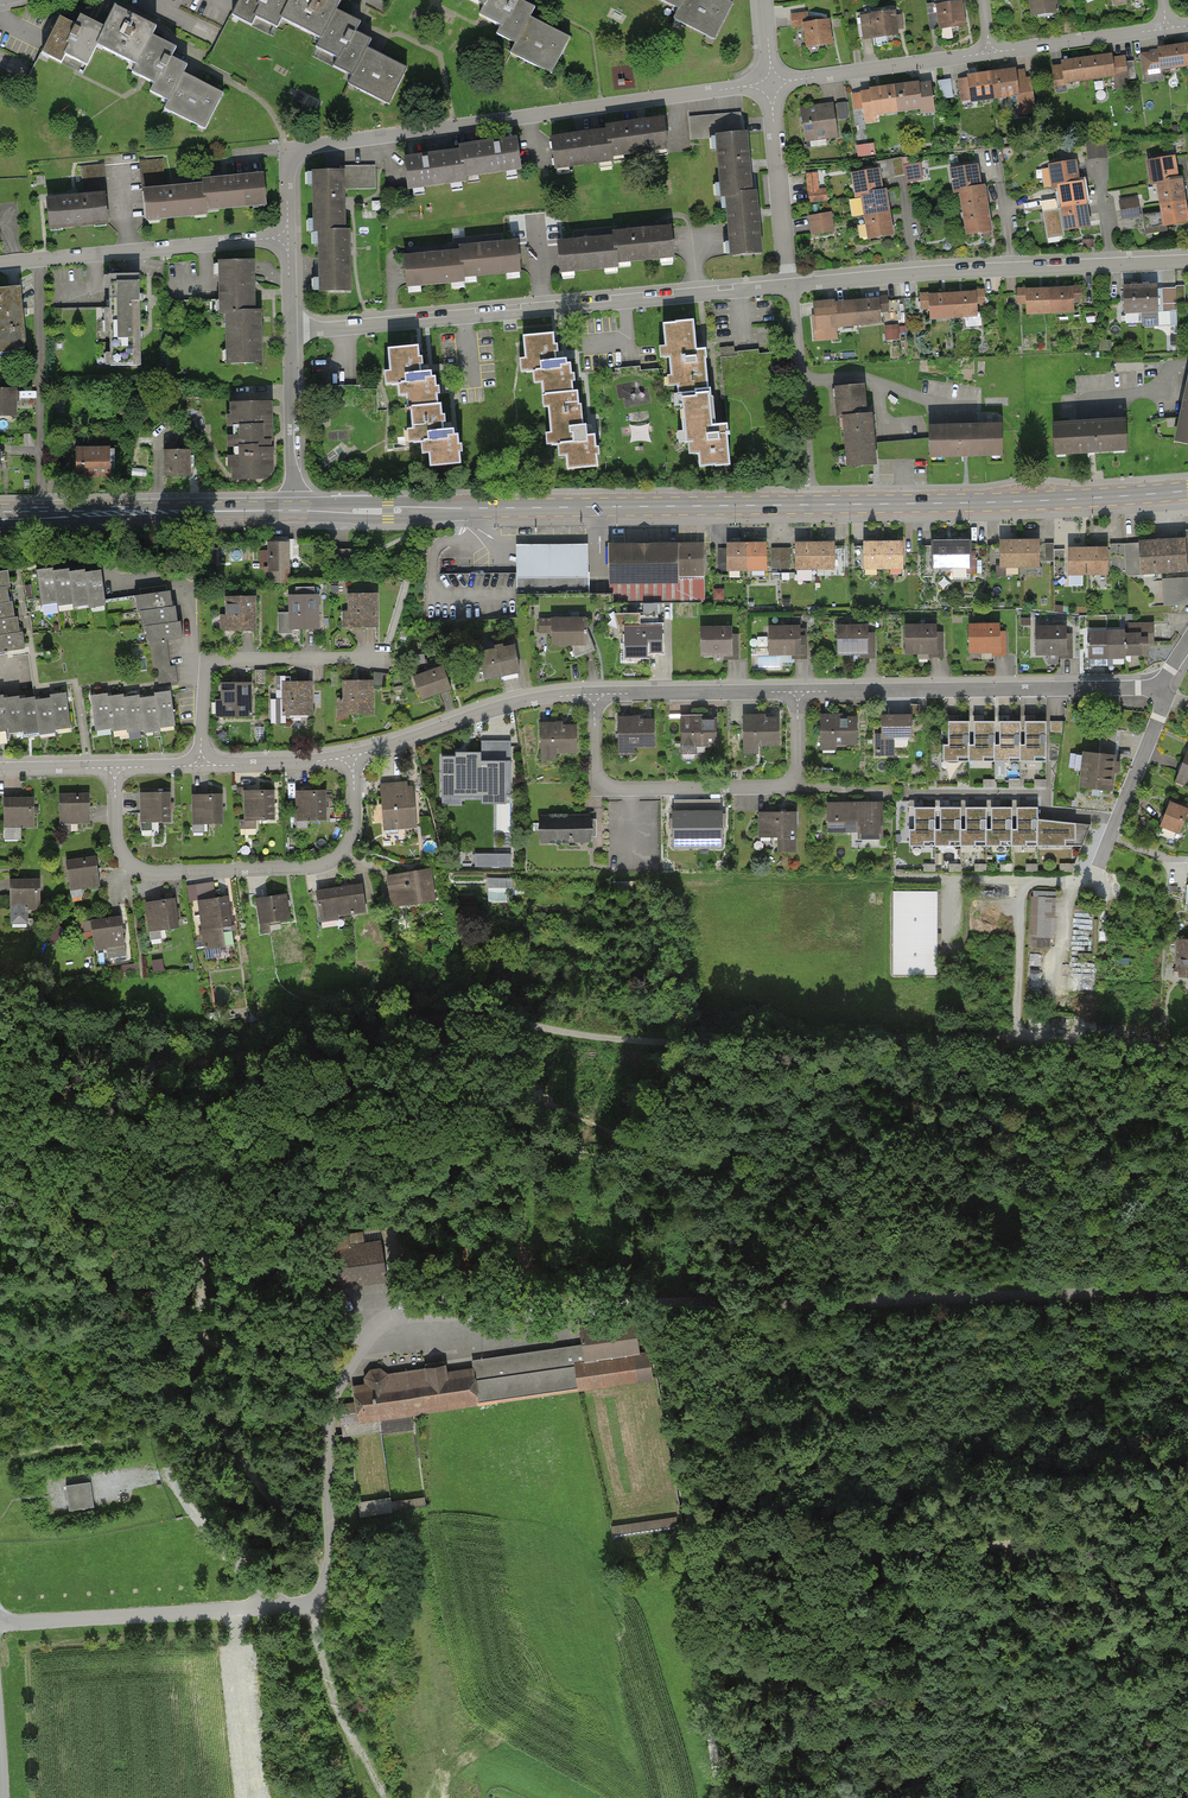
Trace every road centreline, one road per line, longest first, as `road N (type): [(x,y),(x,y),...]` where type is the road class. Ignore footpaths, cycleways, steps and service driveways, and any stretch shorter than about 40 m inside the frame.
road 1 (track): [(331,1581),(220,1431),(201,1334),(211,1150),(262,1053),(320,1028),(483,1018),(630,1041),(1017,1038),(1187,1049)]
road 2 (track): [(656,1304),(386,1335),(355,1359),(327,1414),(331,1581),(306,1605),(276,1608)]
road 3 (residential): [(770,84),(287,151),(288,235)]
road 4 (track): [(1187,1289),(656,1304)]
road 5 (primary): [(292,511),(811,506)]
road 6 (residential): [(289,333),(790,286)]
road 7 (track): [(656,1304),(724,1797)]
road 8 (track): [(696,1576),(1187,1518)]
road 9 (residential): [(1187,27),(770,84)]
road 10 (residential): [(353,757),(354,834),(339,856),(308,867),(138,871),(115,837),(115,769)]
road 11 (residential): [(790,286),(1187,263)]
road 12 (residential): [(798,694),(797,776),(784,788),(596,791),(593,696)]
road 13 (primary): [(811,506),(1187,491)]
road 14 (residential): [(1158,686),(798,694)]
road 15 (primary): [(0,515),(292,511)]
road 16 (residential): [(288,235),(0,264)]
road 17 (residential): [(199,768),(204,673),(214,661),(383,659)]
road 18 (track): [(276,1608),(0,1627)]
road 19 (residential): [(593,696),(499,709),(353,757)]
road 20 (residential): [(790,286),(811,506)]
road 21 (track): [(306,1605),(340,1723),(383,1797)]
road 22 (track): [(1097,868),(1083,882),(897,880)]
road 23 (residential): [(798,694),(593,696)]
road 24 (residential): [(770,84),(790,286)]
road 25 (residential): [(1158,686),(1162,707),(1097,868)]
road 26 (residential): [(289,333),(292,511)]
road 27 (track): [(1023,881),(1017,1038)]
road 28 (residential): [(353,757),(199,768)]

